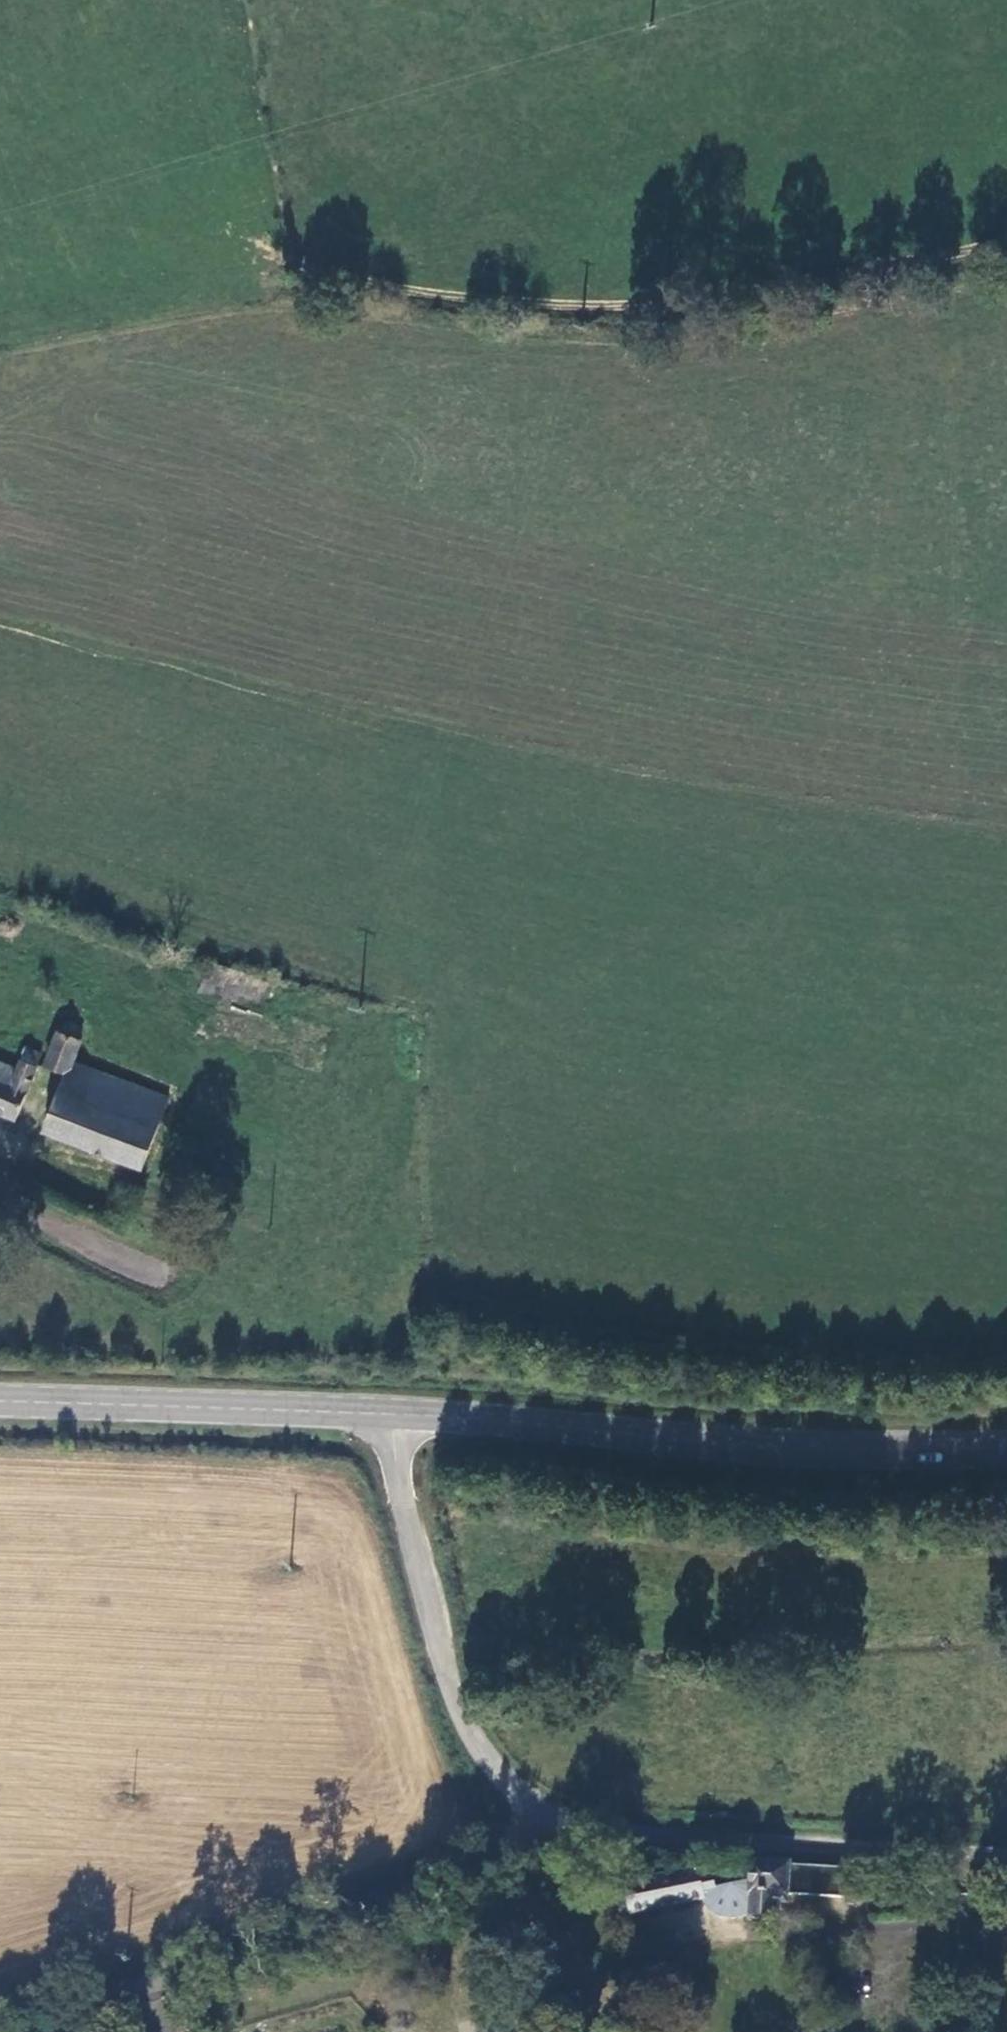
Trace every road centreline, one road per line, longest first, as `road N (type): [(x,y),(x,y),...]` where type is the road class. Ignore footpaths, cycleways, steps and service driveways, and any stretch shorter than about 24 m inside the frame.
road 1 (primary): [(1006,1449),(798,1449),(394,1413),(0,1401)]
road 2 (track): [(265,254),(330,277),(450,299),(632,308),(708,303),(1006,249)]
road 3 (unclassified): [(544,1814),(618,1835),(1006,1858)]

